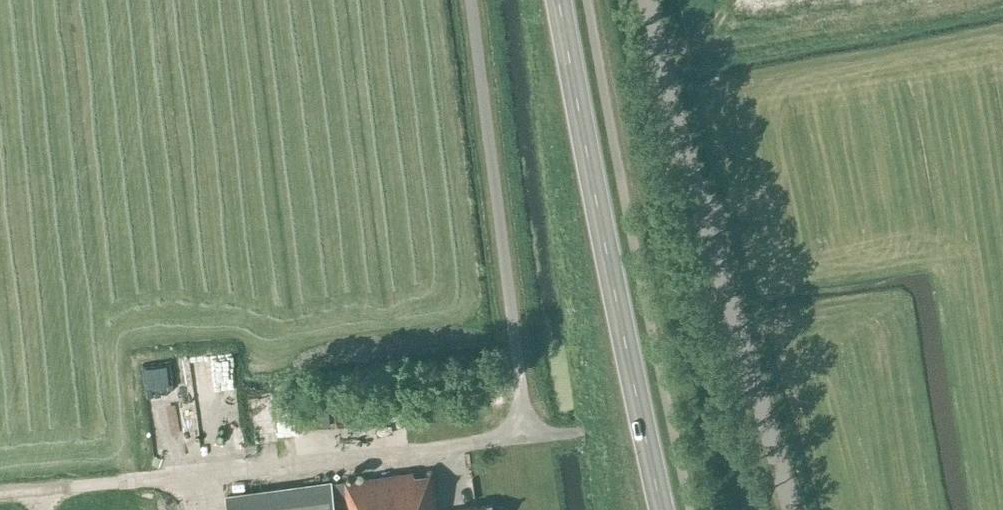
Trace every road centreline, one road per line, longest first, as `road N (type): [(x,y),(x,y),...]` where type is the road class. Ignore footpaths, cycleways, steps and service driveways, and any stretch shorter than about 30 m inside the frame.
road 1 (unclassified): [(792,509),(673,116),(648,0)]
road 2 (tertiary): [(661,509),(558,0)]
road 3 (unclassified): [(516,353),(470,0)]

